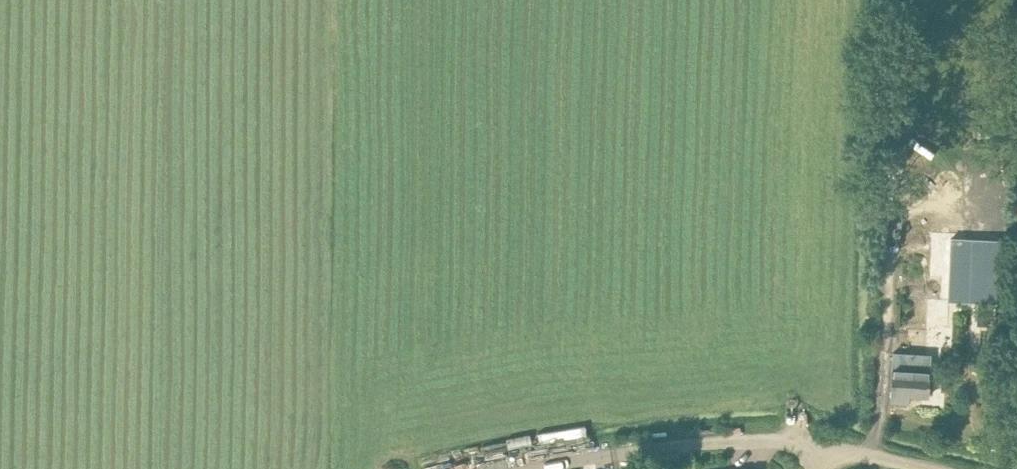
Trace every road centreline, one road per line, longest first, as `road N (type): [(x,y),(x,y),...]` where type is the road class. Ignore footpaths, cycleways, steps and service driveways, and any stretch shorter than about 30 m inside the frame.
road 1 (unclassified): [(821,468),(831,448),(859,439),(944,468)]

